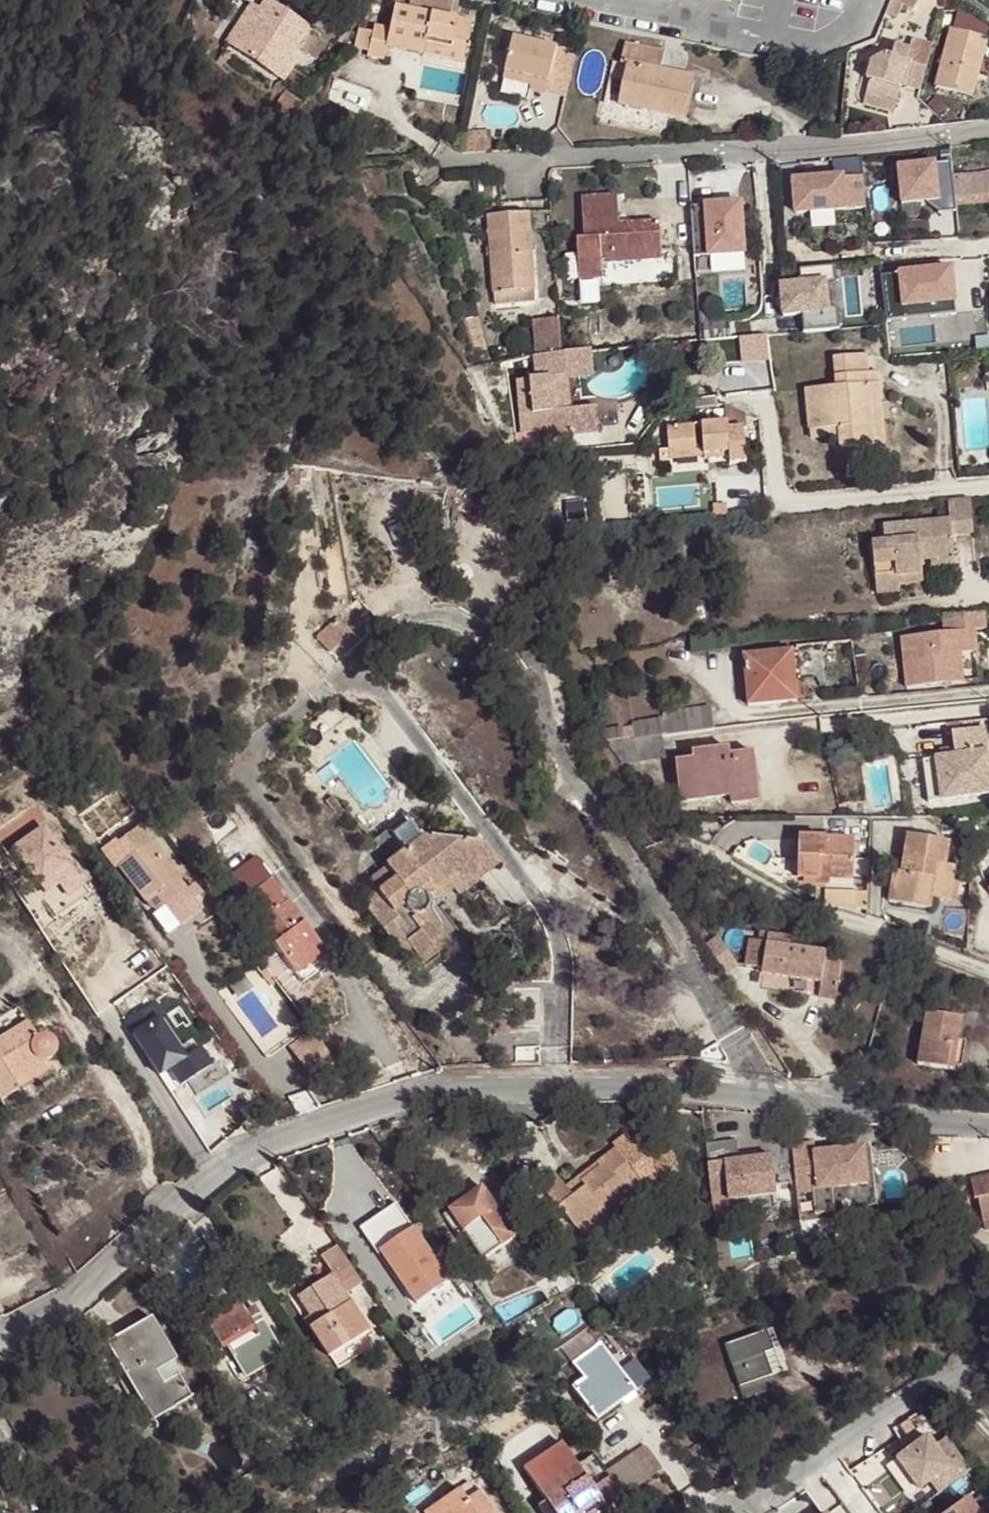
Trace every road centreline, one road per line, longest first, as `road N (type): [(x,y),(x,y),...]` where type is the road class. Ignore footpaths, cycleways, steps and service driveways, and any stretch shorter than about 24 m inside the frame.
road 1 (residential): [(0,1334),(64,1298),(258,1145),(451,1088),(647,1090),(988,1125)]
road 2 (residential): [(616,788),(677,836),(827,913),(988,972)]
road 3 (residential): [(766,398),(780,507),(988,486)]
road 4 (residential): [(988,1361),(819,1448)]
road 5 (residential): [(836,723),(988,705)]
road 6 (residential): [(819,1448),(713,1512)]

